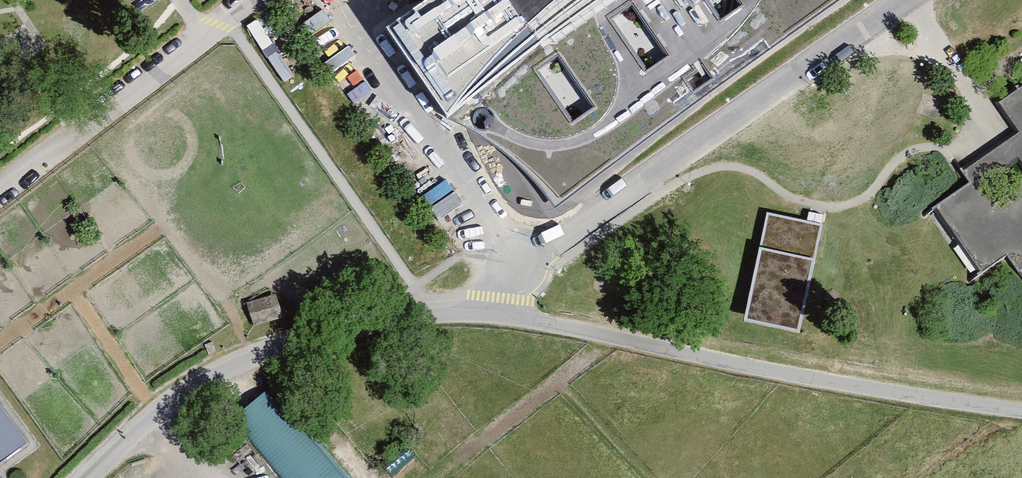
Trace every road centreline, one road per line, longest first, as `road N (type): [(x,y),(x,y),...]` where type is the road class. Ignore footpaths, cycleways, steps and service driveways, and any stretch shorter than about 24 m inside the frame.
road 1 (residential): [(78,477),(189,386),(247,355),(420,315),(542,321)]
road 2 (unclassified): [(542,321),(1021,409)]
road 3 (residential): [(0,201),(272,0)]

